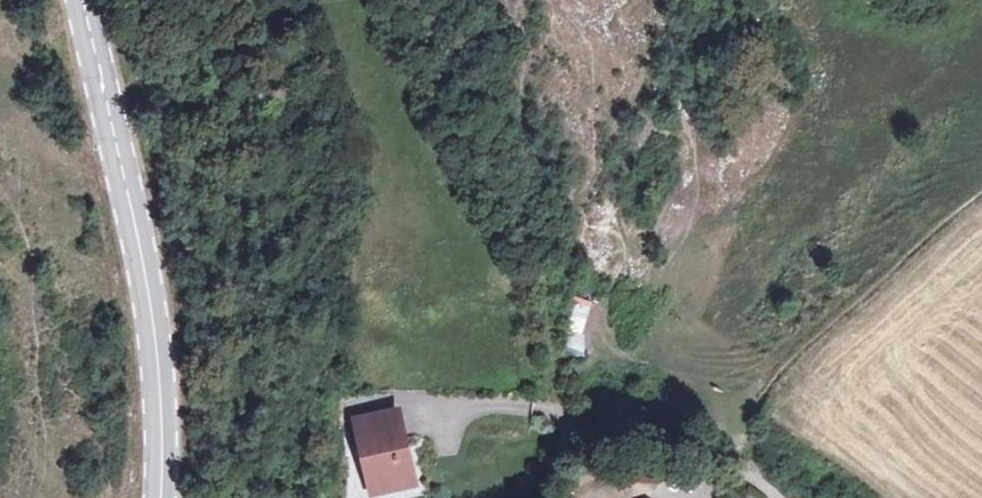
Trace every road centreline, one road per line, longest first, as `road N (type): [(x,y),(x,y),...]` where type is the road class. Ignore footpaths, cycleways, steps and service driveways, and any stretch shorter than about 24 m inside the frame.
road 1 (secondary): [(85,0),(134,203),(151,497)]
road 2 (residential): [(562,402),(598,425),(746,466),(788,497)]

